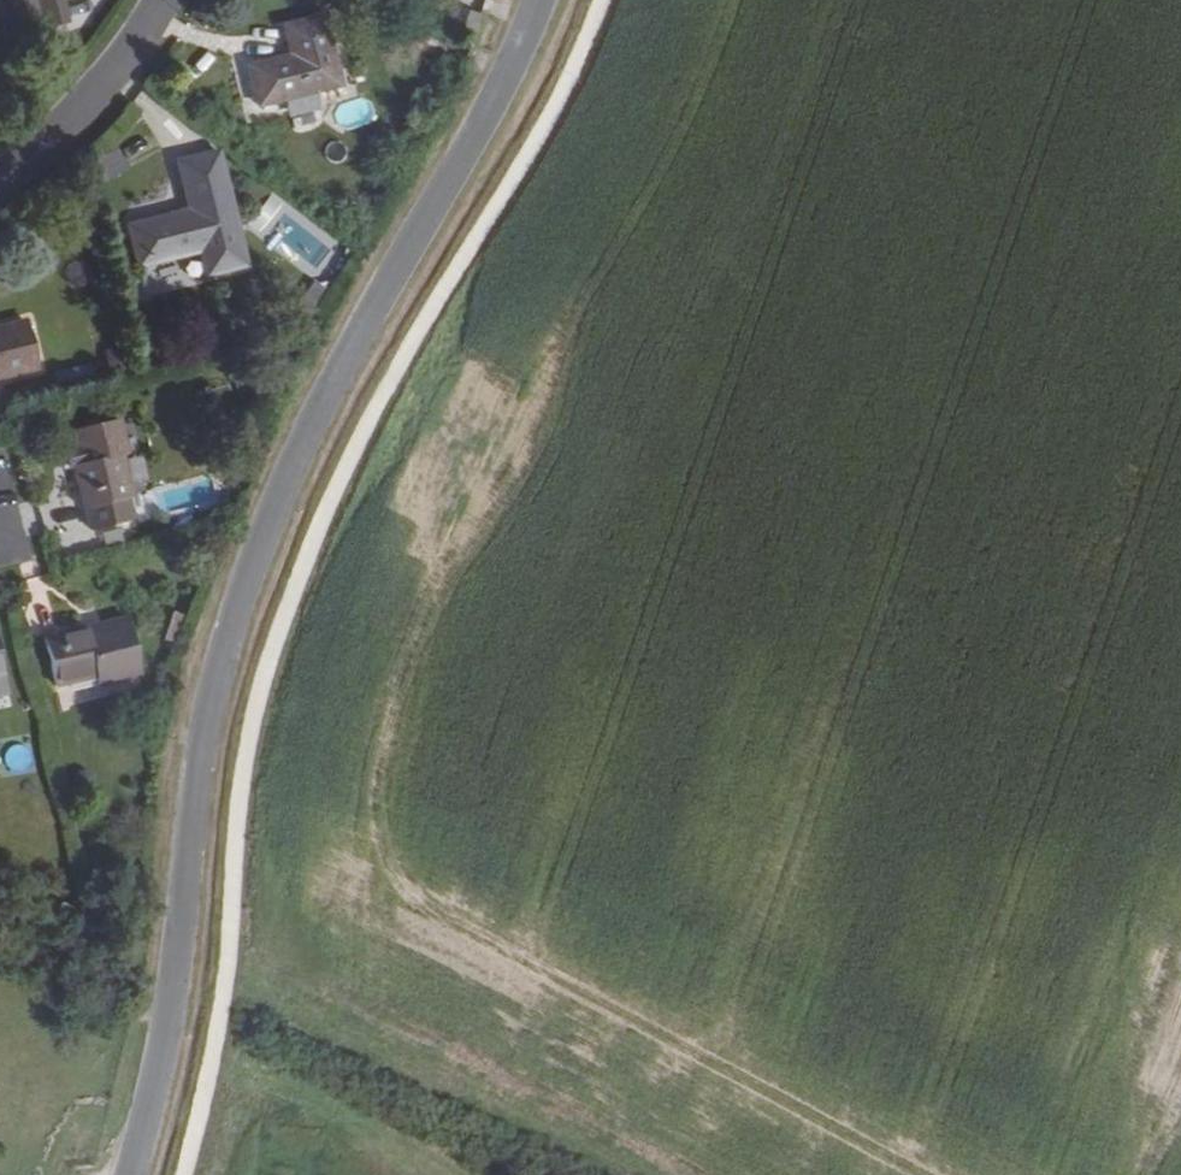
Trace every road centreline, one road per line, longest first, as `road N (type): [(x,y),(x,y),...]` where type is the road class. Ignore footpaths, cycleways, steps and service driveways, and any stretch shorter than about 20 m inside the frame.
road 1 (unclassified): [(130,1174),(176,1034),(180,947),(235,625),(281,497),(339,376),(503,111),(548,0)]
road 2 (residential): [(0,191),(121,81),(171,0)]

